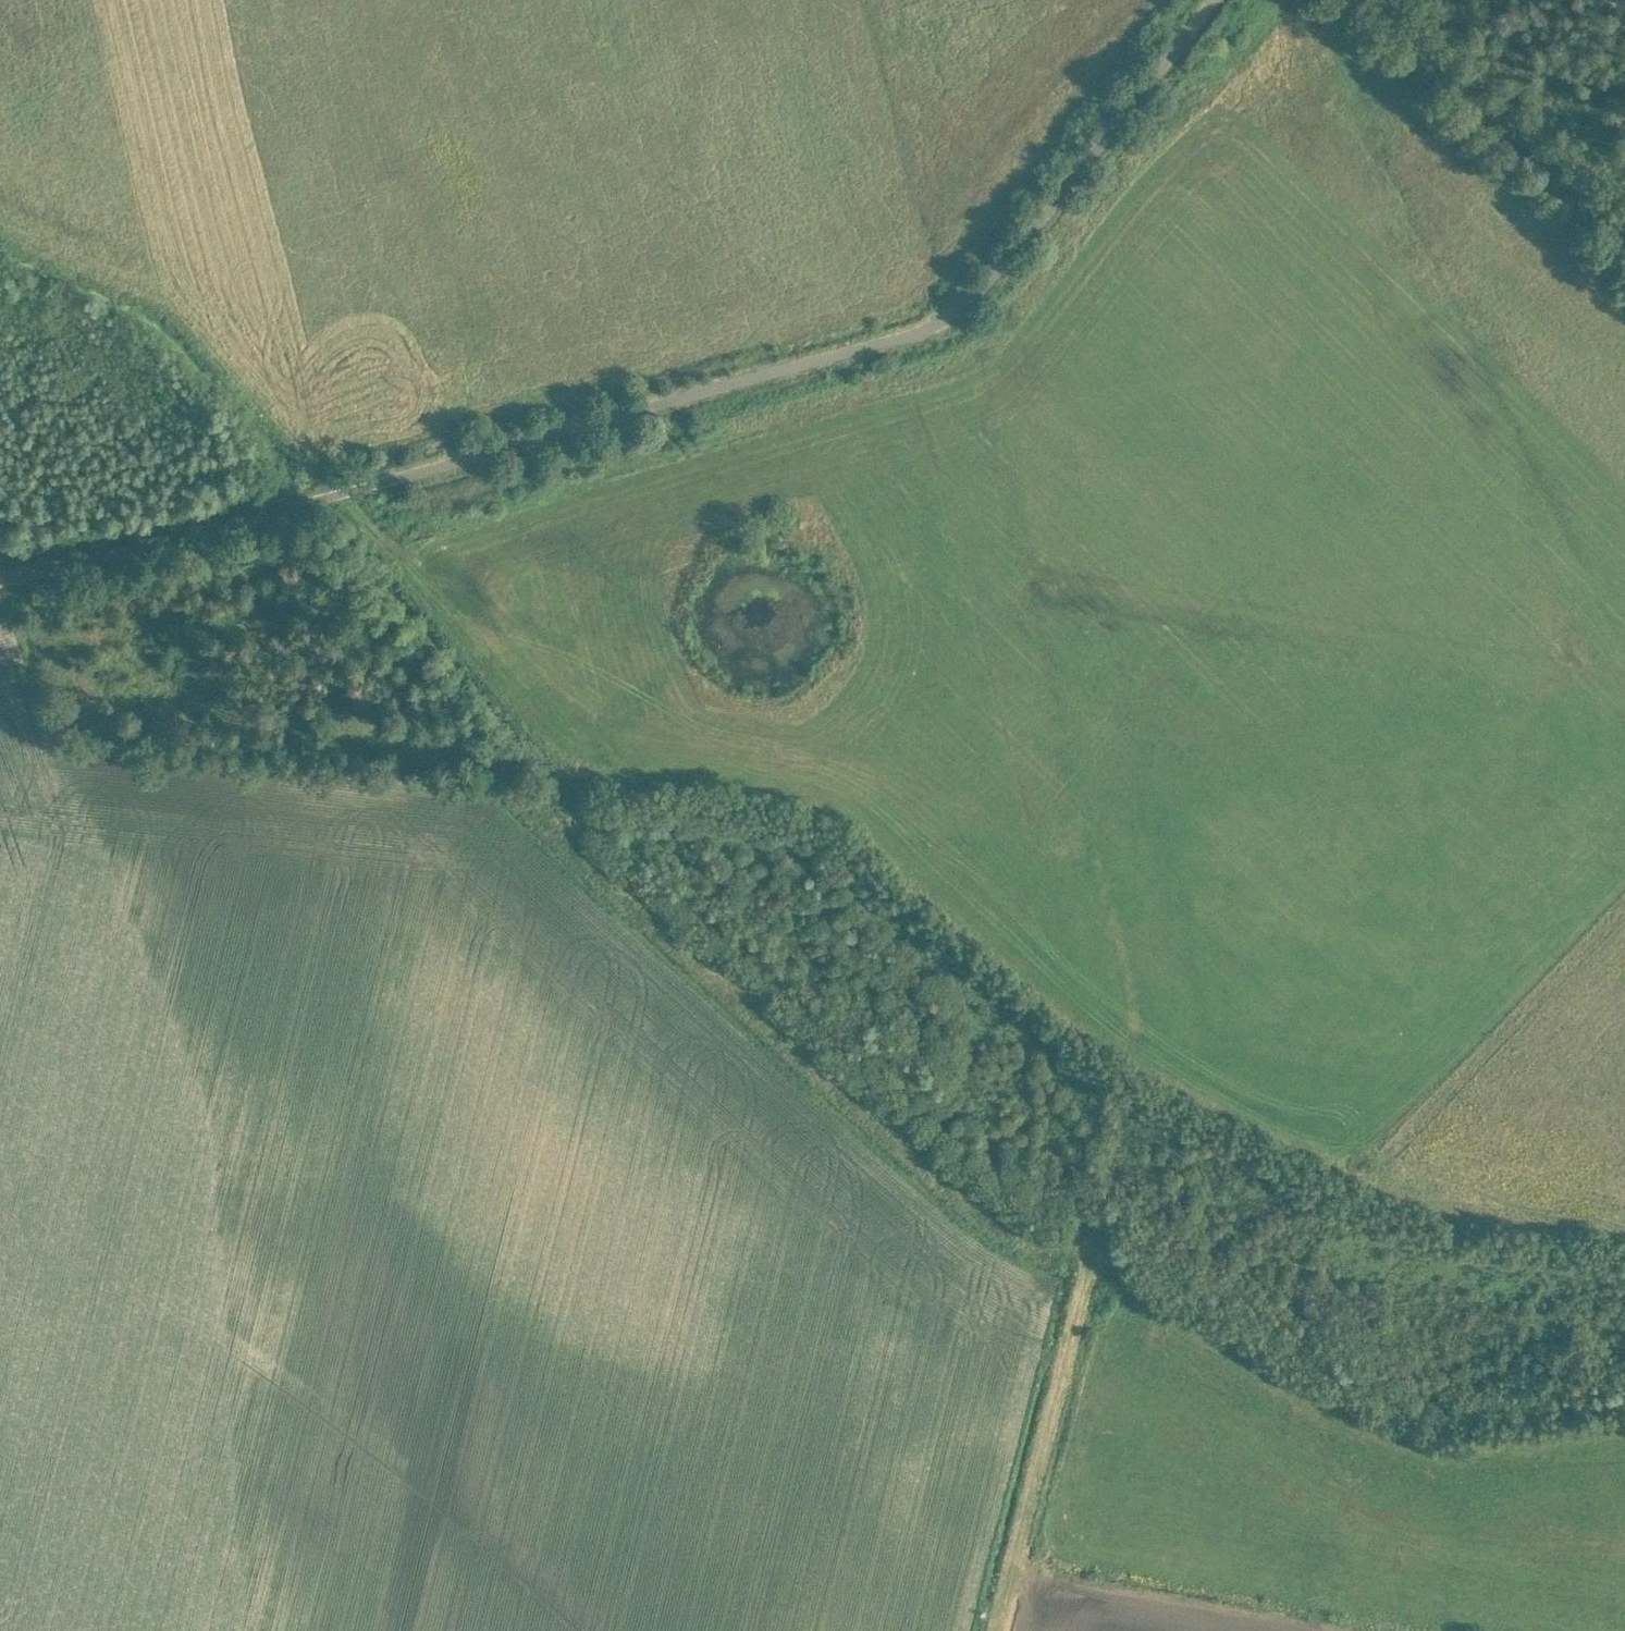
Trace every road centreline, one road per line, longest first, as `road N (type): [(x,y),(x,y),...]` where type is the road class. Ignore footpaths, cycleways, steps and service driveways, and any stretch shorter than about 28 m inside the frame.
road 1 (track): [(1384,0),(1624,213)]

